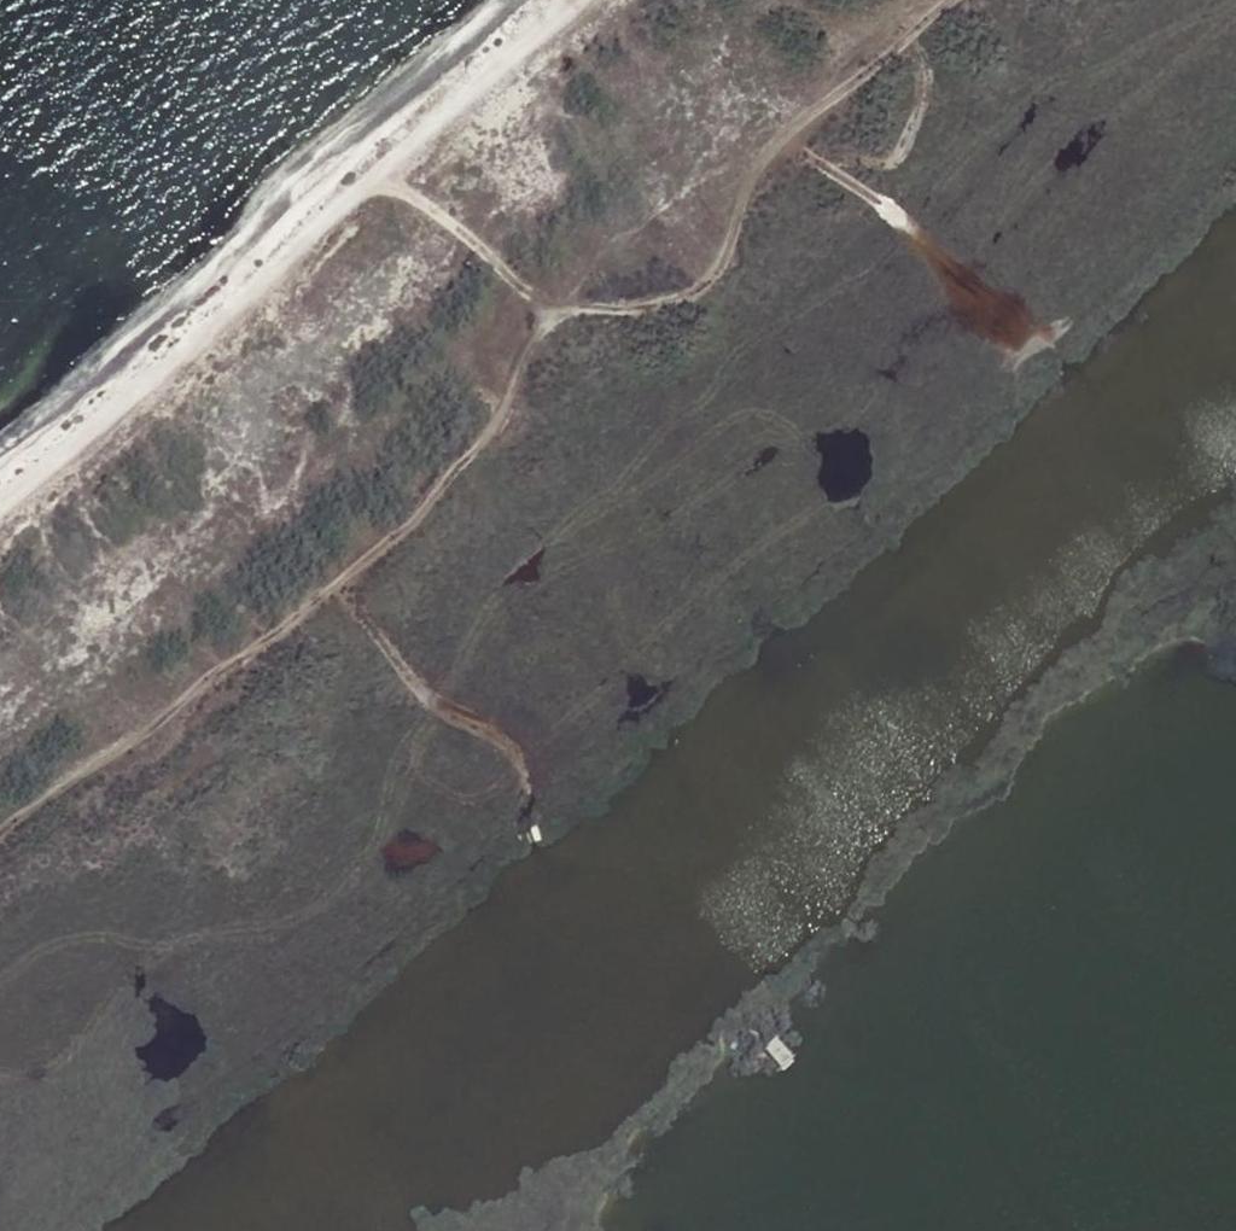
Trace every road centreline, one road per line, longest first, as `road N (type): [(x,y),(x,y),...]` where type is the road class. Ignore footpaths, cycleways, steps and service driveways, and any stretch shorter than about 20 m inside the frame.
road 1 (track): [(0,831),(133,750),(433,494),(494,422),(520,359),(546,329),(567,315),(695,296),(721,273),(749,184),(774,152),(954,0)]
road 2 (track): [(0,513),(584,0)]
road 3 (track): [(369,188),(423,204),(538,305),(567,315)]

